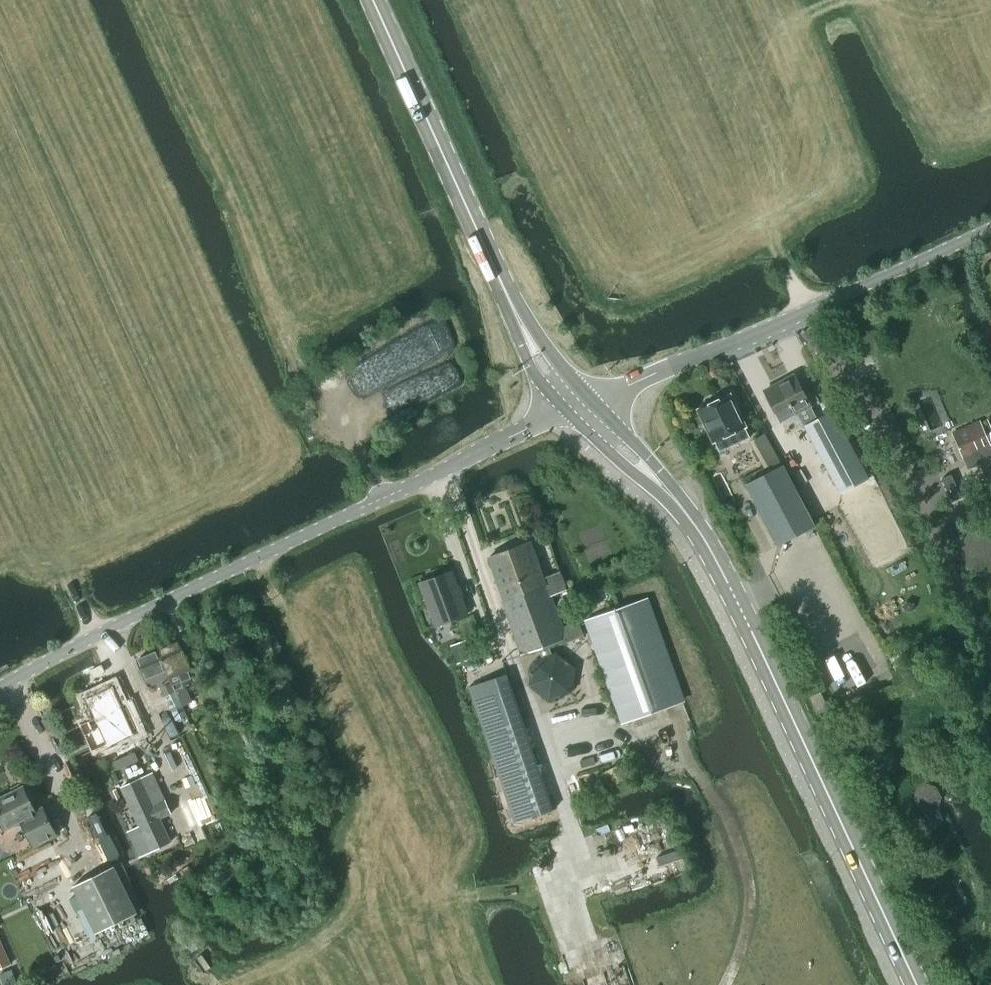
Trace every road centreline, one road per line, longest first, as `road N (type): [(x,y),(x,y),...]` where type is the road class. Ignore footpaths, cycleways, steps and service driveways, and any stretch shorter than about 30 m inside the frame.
road 1 (secondary): [(916,984),(700,535),(578,408)]
road 2 (unclassified): [(0,691),(215,577),(578,408)]
road 3 (secondary): [(578,408),(528,343),(372,0)]
road 4 (unclassified): [(578,408),(990,230)]
road 5 (track): [(552,777),(660,742),(695,770),(729,817),(746,866),(749,914),(726,984)]

